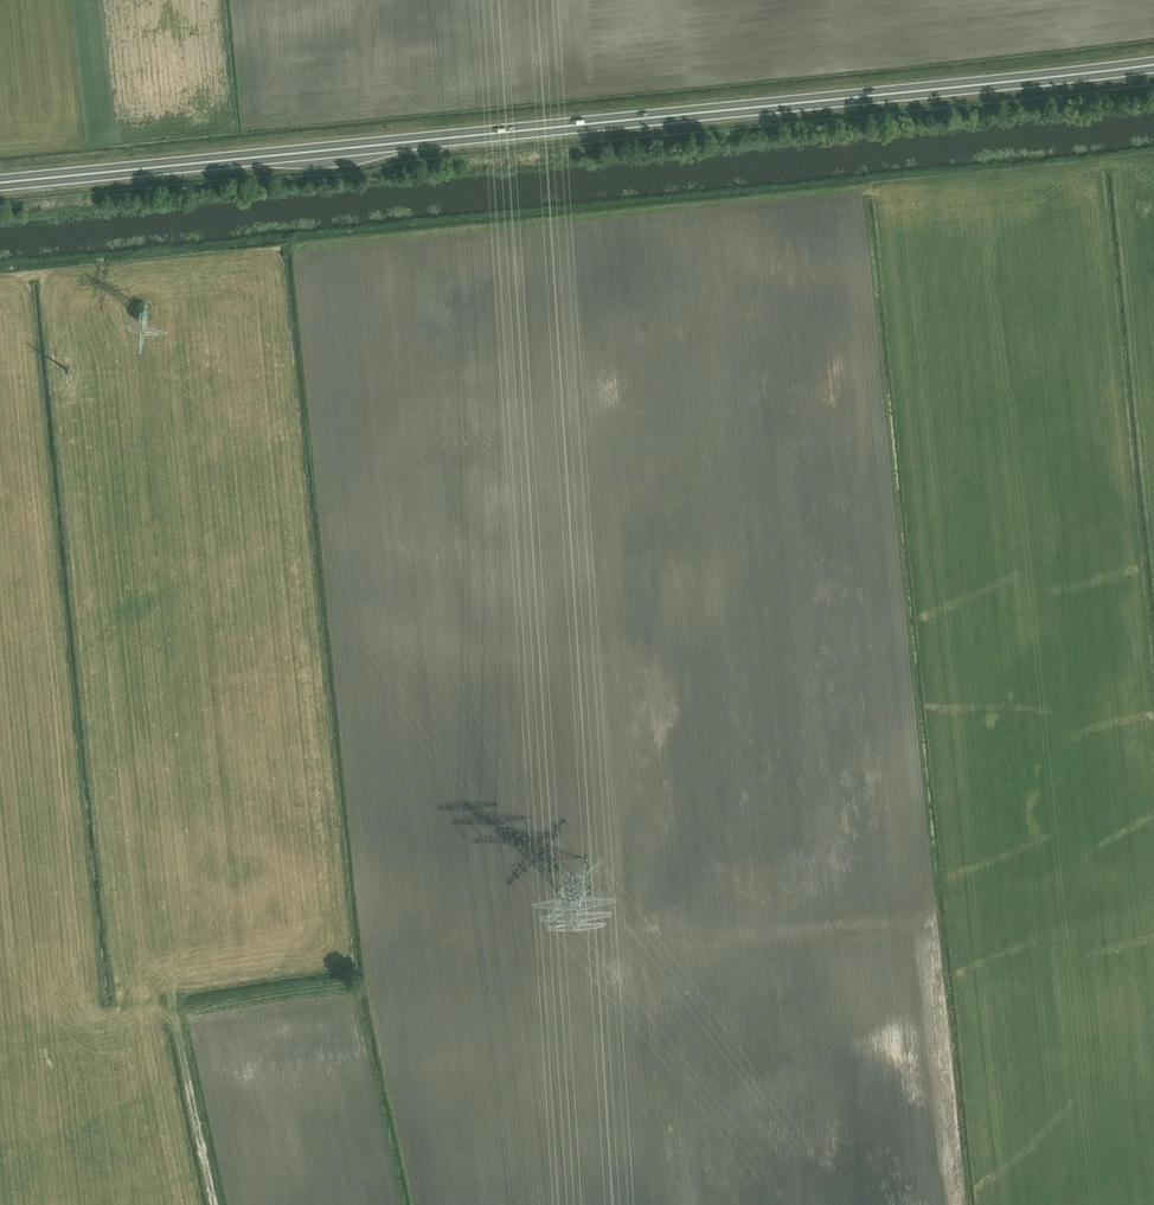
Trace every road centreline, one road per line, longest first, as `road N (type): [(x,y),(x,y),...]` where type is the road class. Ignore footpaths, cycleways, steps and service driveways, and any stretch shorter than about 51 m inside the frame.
road 1 (trunk): [(0,183),(1153,64)]

